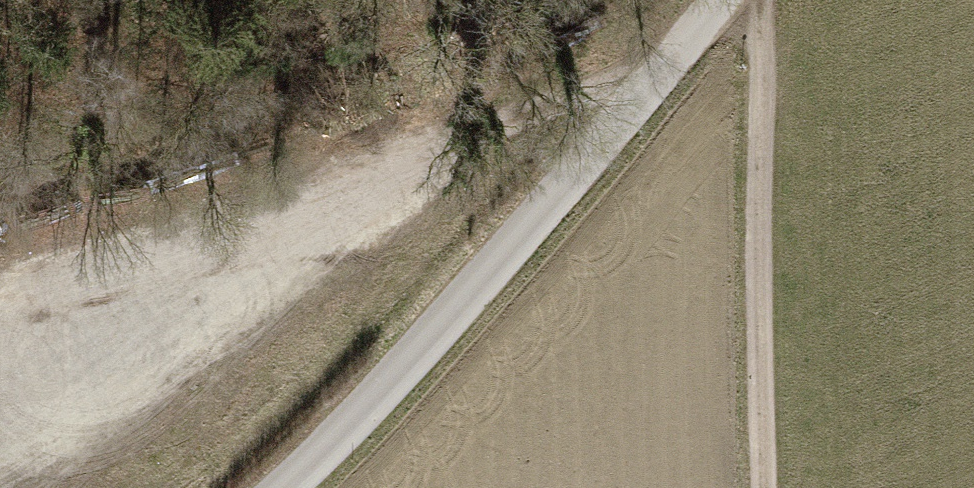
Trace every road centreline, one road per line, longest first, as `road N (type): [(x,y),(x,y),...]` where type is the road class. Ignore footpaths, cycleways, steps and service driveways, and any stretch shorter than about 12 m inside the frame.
road 1 (track): [(0,248),(671,59)]
road 2 (residential): [(294,487),(391,397),(717,0)]
road 3 (track): [(761,487),(756,353),(772,0)]

